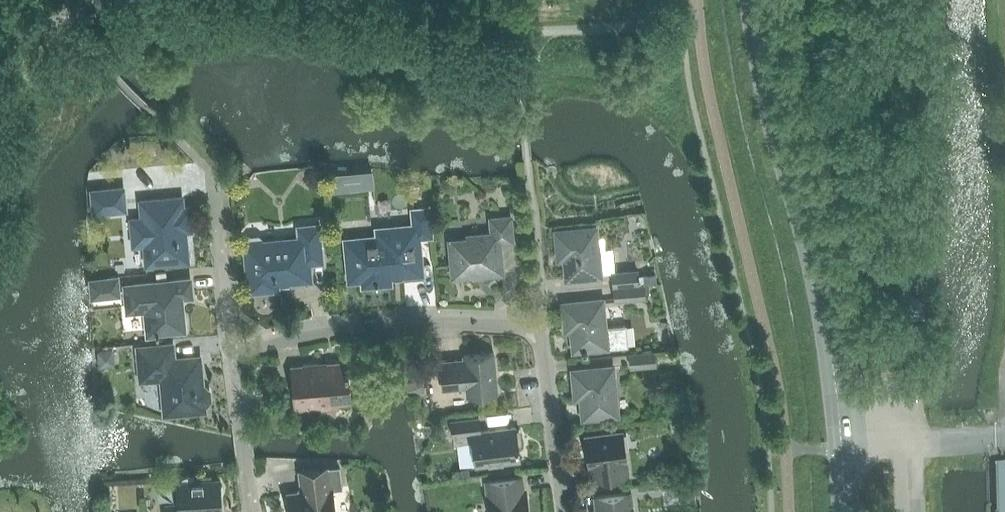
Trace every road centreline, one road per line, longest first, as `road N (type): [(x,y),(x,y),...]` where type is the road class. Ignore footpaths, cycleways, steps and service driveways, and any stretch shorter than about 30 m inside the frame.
road 1 (tertiary): [(844,511),(825,312),(775,118),(756,0)]
road 2 (residential): [(239,357),(353,328),(414,322),(534,332)]
road 3 (residential): [(564,511),(534,332)]
road 4 (residential): [(239,357),(230,342),(216,195)]
road 5 (residential): [(253,511),(239,357)]

